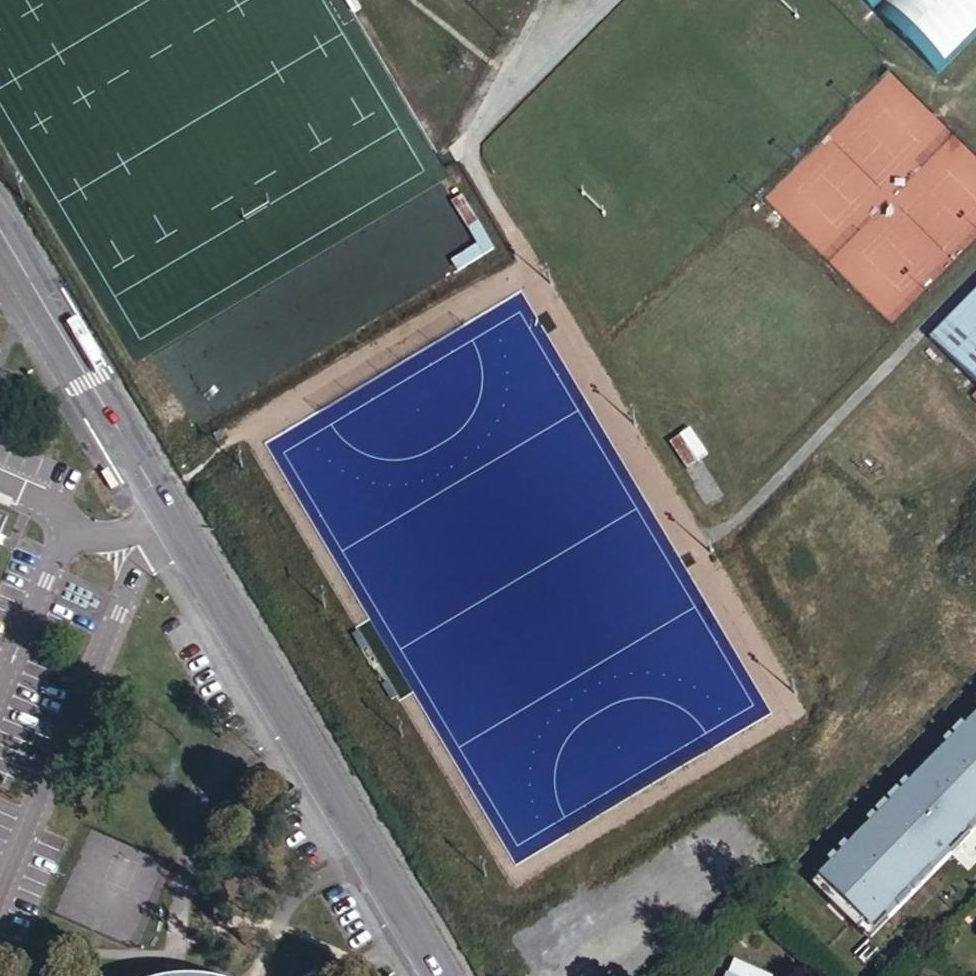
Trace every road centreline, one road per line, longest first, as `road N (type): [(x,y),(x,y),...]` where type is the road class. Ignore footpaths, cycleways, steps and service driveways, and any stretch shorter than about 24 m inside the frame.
road 1 (unclassified): [(441,975),(0,218)]

